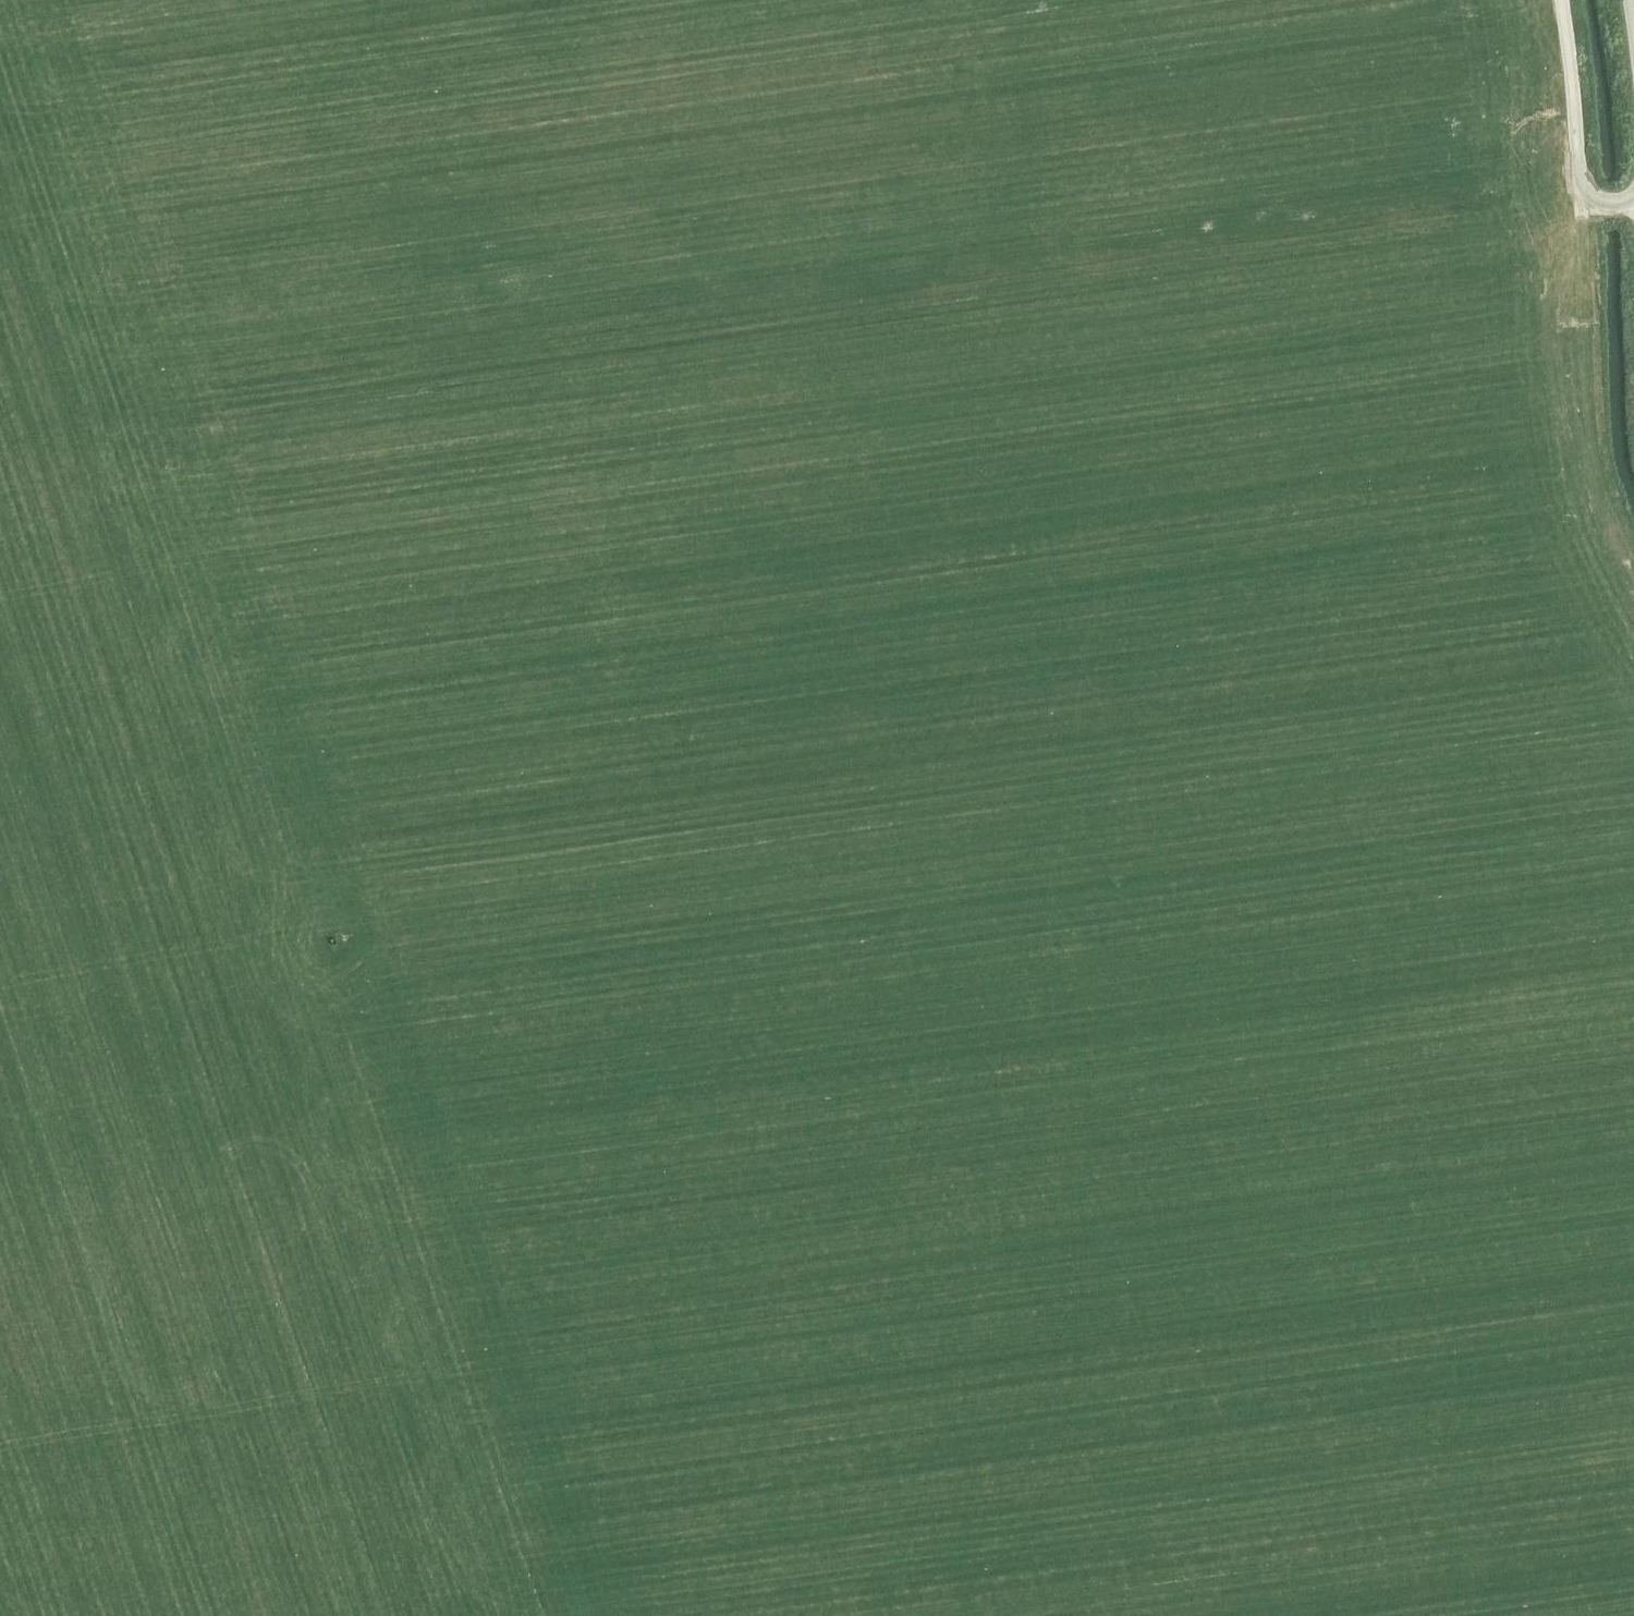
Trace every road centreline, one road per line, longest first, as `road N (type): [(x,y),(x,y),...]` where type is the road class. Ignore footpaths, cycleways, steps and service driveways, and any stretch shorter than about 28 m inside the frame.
road 1 (track): [(1633,203),(1591,201),(1580,185),(1561,0)]

